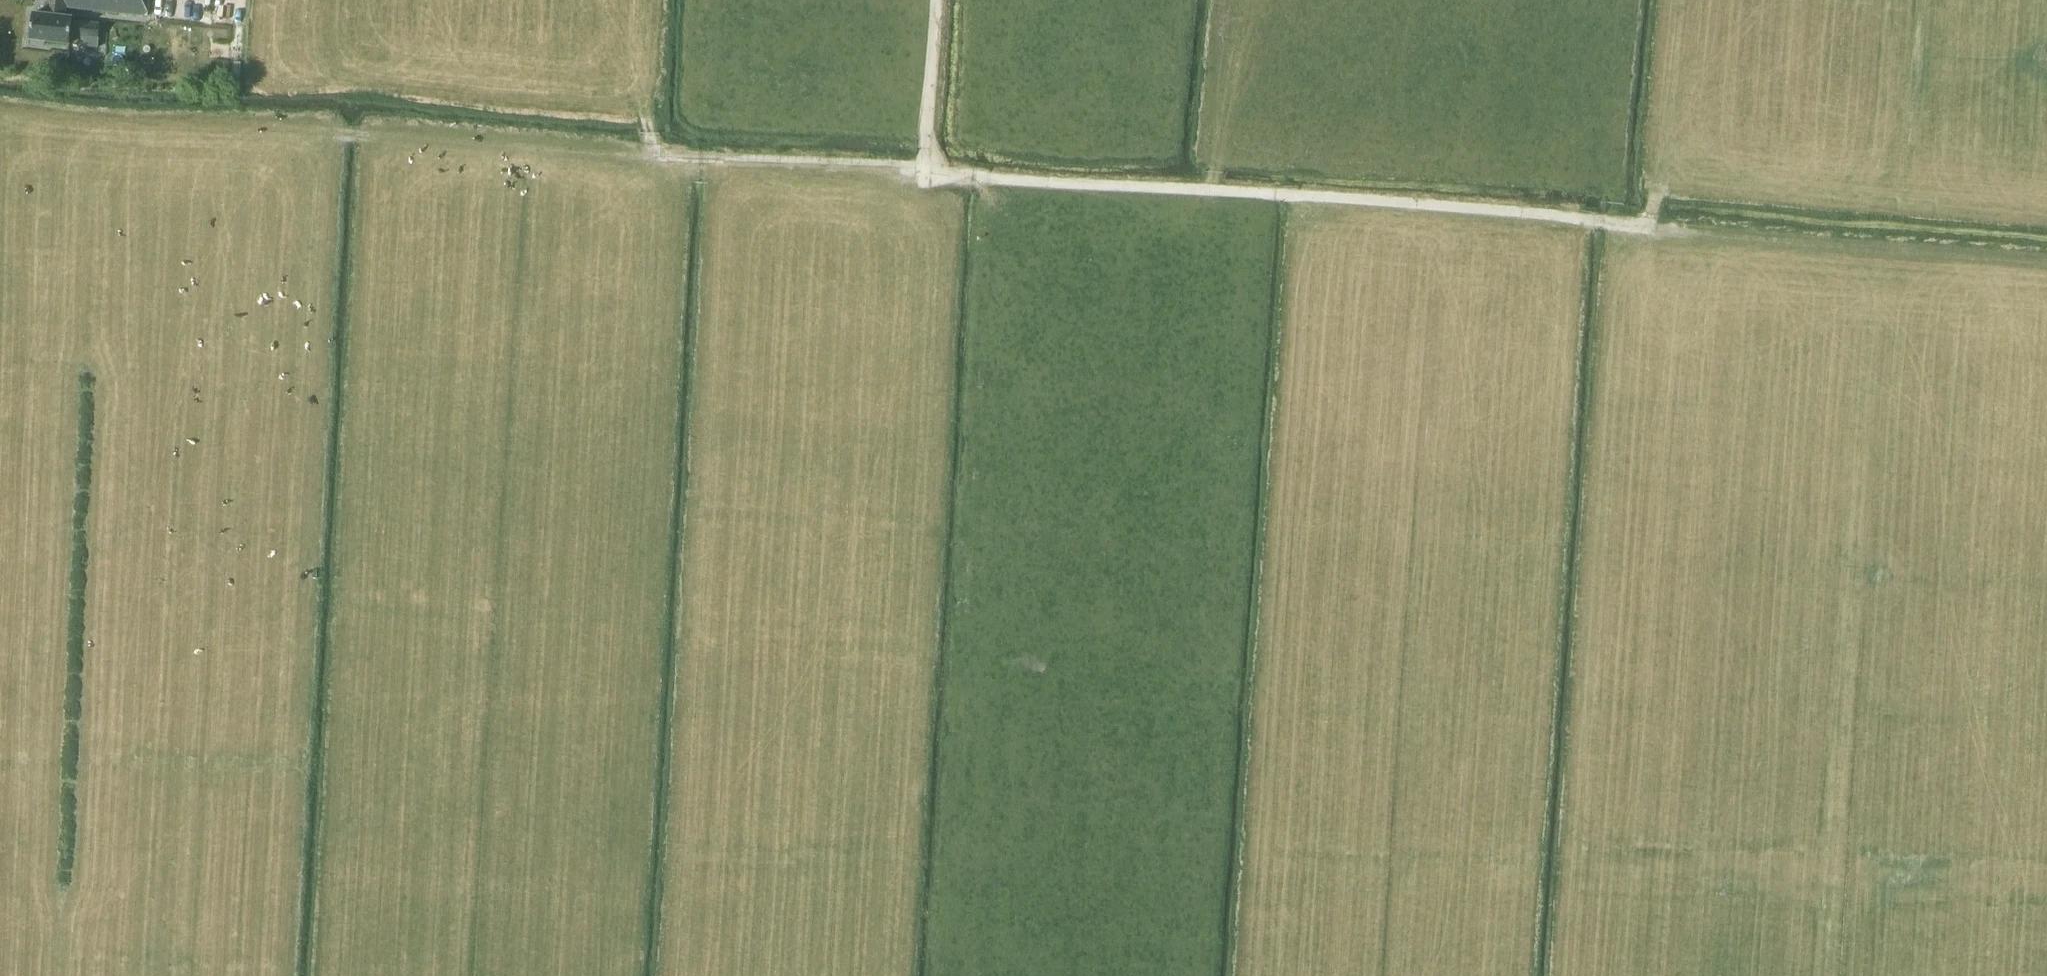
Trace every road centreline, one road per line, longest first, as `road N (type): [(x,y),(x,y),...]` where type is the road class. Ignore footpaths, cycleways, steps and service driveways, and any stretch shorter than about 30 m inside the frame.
road 1 (track): [(931,173),(326,134)]
road 2 (track): [(1650,224),(2046,265)]

